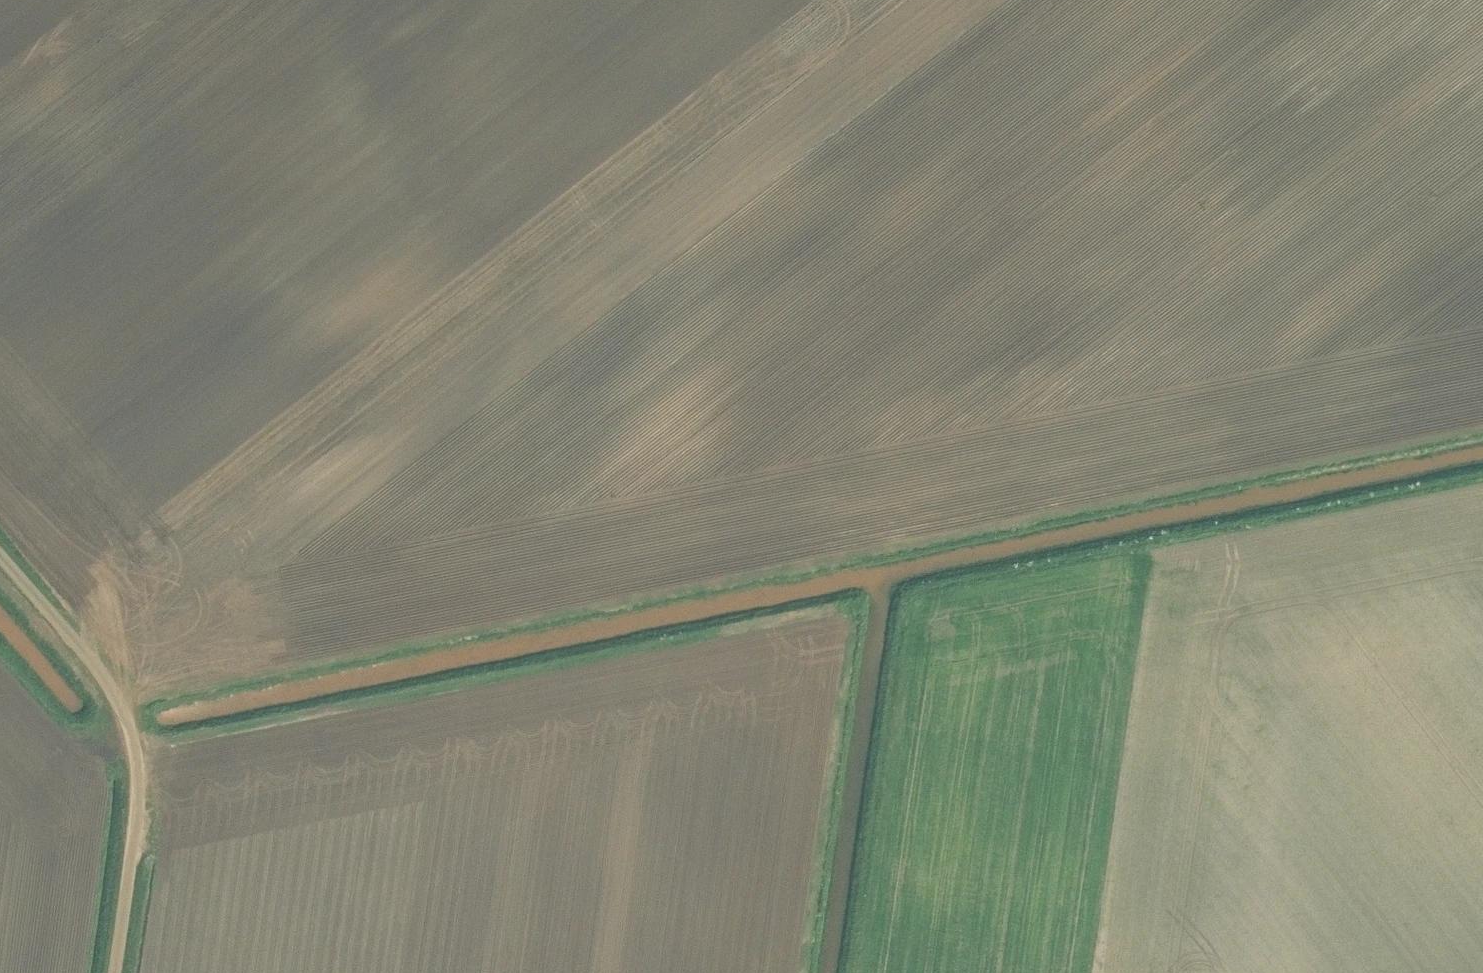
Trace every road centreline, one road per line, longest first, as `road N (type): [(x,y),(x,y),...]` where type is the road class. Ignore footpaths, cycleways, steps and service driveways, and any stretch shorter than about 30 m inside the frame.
road 1 (track): [(140,972),(164,824),(150,690),(116,633),(0,507)]

